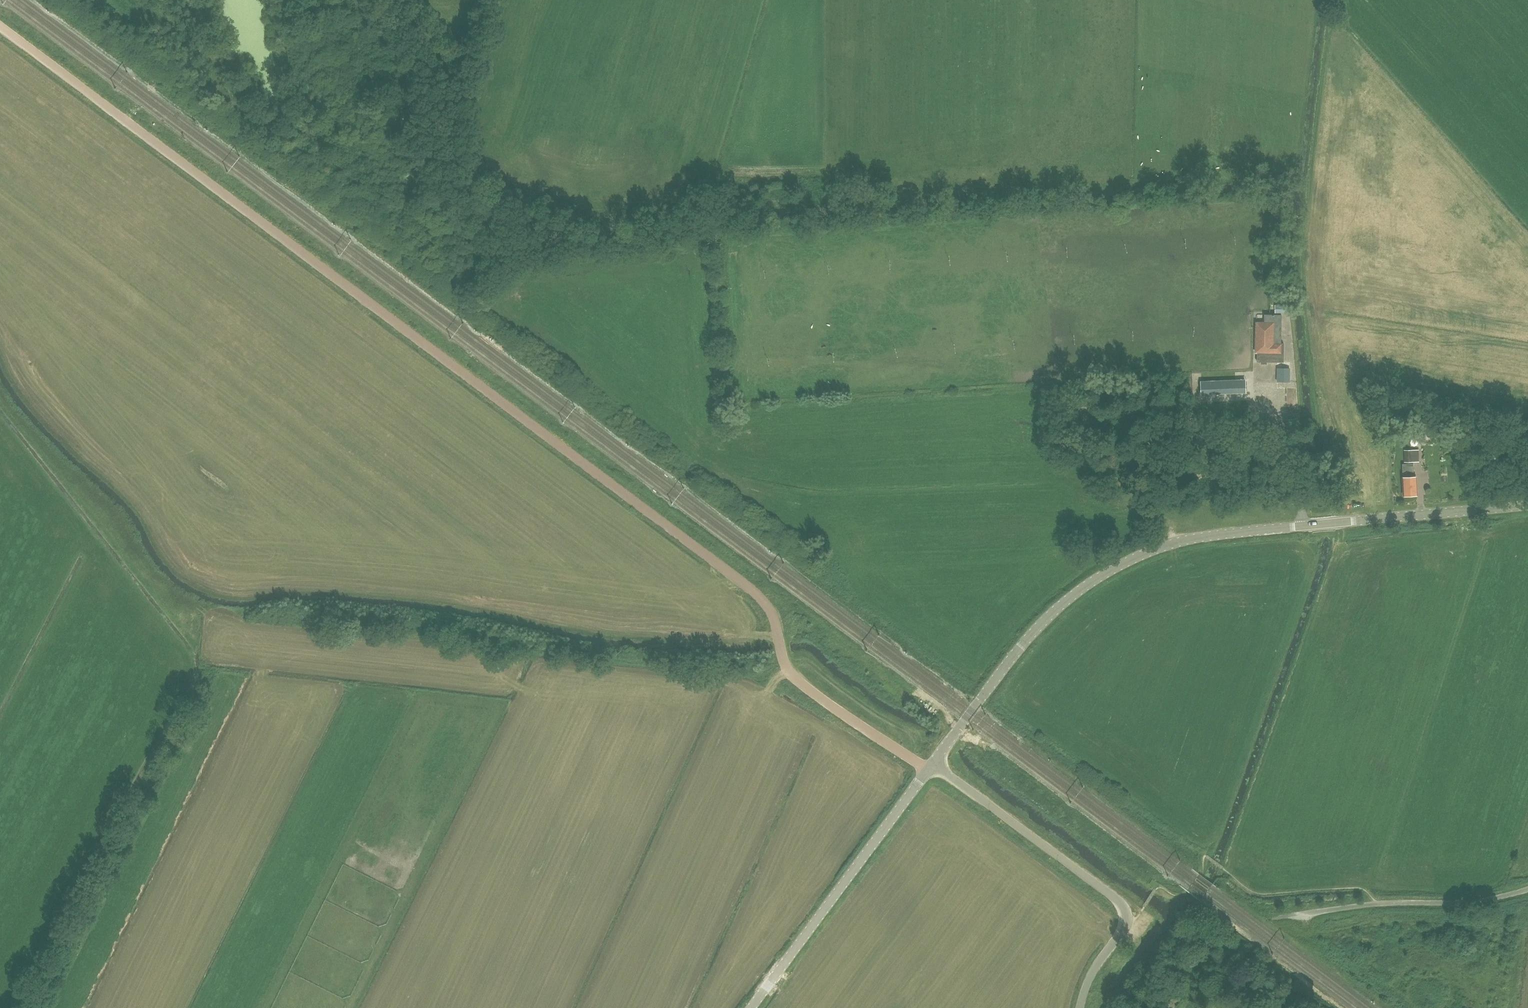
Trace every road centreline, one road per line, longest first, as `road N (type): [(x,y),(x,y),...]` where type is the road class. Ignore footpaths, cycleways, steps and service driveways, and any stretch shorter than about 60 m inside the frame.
road 1 (tertiary): [(934,763),(1050,614),(1144,553),(1215,534),(1527,507)]
road 2 (tertiary): [(750,1007),(934,763)]
road 3 (unclassified): [(934,763),(1118,901),(1126,923)]

